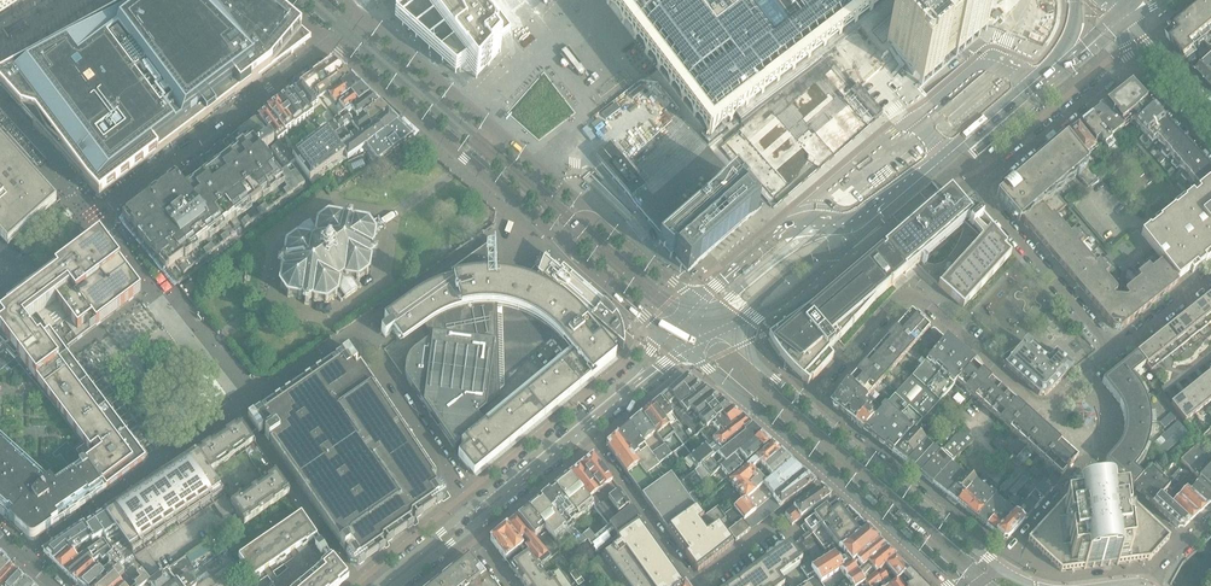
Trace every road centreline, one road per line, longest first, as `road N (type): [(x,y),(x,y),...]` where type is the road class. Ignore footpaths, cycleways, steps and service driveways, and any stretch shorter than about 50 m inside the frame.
road 1 (residential): [(0,290),(336,44),(566,246)]
road 2 (residential): [(807,404),(895,301),(909,295),(1045,409),(1119,355)]
road 3 (residential): [(689,351),(952,585)]
road 4 (tertiary): [(667,333),(632,375),(474,506)]
road 5 (residential): [(1181,546),(1100,468),(1089,468),(996,565)]
road 6 (residential): [(996,565),(807,404)]
road 7 (residential): [(1119,355),(984,194)]
road 8 (residential): [(697,585),(585,430)]
road 9 (residential): [(474,506),(367,349)]
road 10 (tertiary): [(730,332),(790,295),(845,250),(864,222)]
road 11 (residential): [(910,120),(785,228)]
road 12 (residential): [(1119,21),(1124,51),(1210,146)]
road 13 (residential): [(1038,73),(993,57),(910,120)]
road 14 (residential): [(696,301),(592,215)]
road 15 (tertiary): [(483,517),(585,430)]
road 16 (residential): [(566,246),(667,333)]
road 17 (tertiary): [(585,430),(689,351)]
road 18 (residential): [(1210,109),(1126,15)]
road 19 (tertiary): [(1019,93),(1036,90),(1119,21)]

